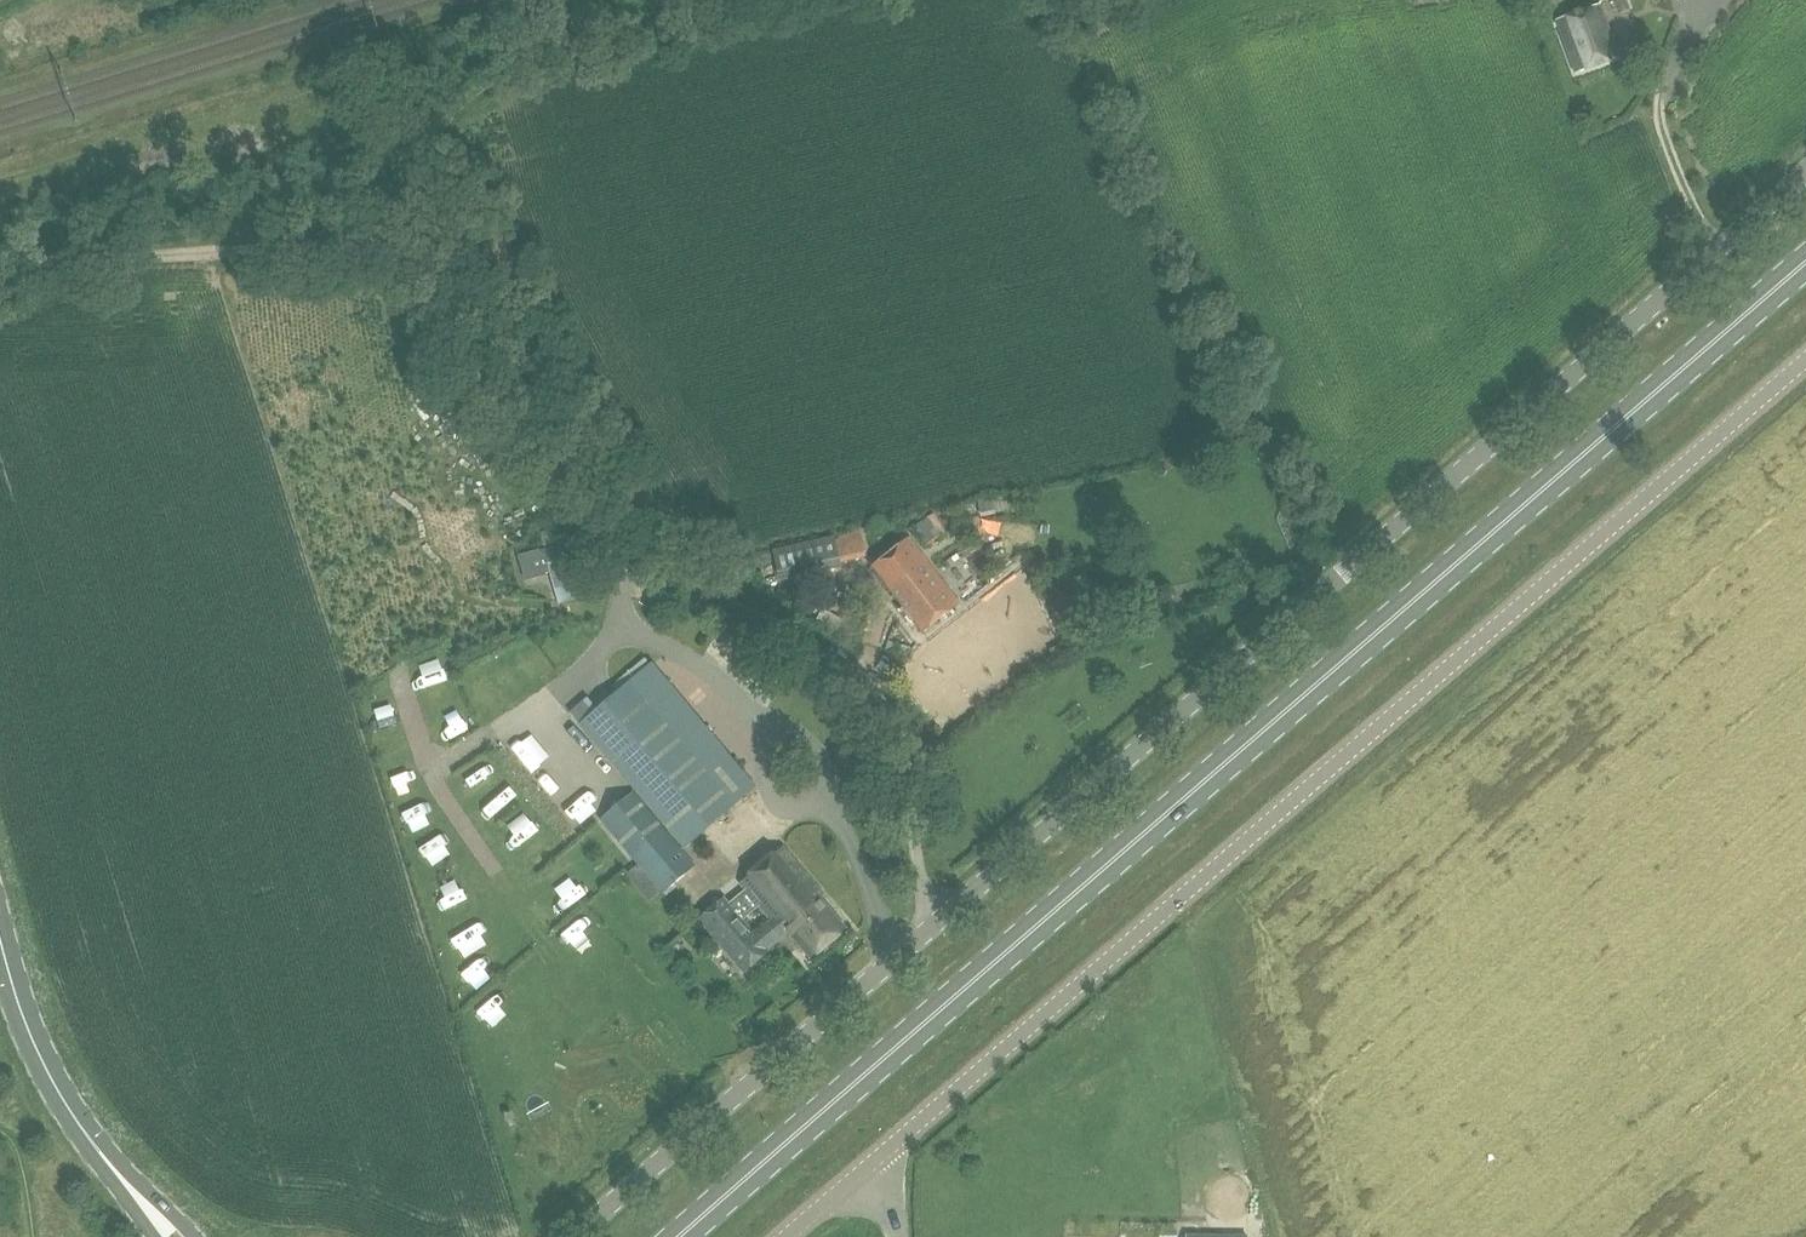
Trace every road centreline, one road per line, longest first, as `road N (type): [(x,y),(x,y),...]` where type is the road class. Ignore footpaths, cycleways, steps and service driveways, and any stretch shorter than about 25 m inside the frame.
road 1 (primary): [(680,1236),(1805,263)]
road 2 (unclassified): [(888,1151),(1805,360)]
road 3 (unclassified): [(938,923),(1805,173)]
road 4 (track): [(917,835),(900,731),(876,686),(823,644),(690,586),(597,522),(517,435),(431,281),(397,251)]
road 5 (unclassified): [(571,1236),(938,923)]
road 6 (track): [(715,0),(544,52),(470,89),(439,133),(397,251)]
road 7 (track): [(397,251),(0,259)]
road 8 (secondary): [(0,950),(17,1018),(83,1133)]
road 9 (secondary): [(193,1236),(83,1133)]
road 10 (unclassified): [(785,1236),(888,1151)]
road 11 (secondary): [(83,1133),(150,1236)]

